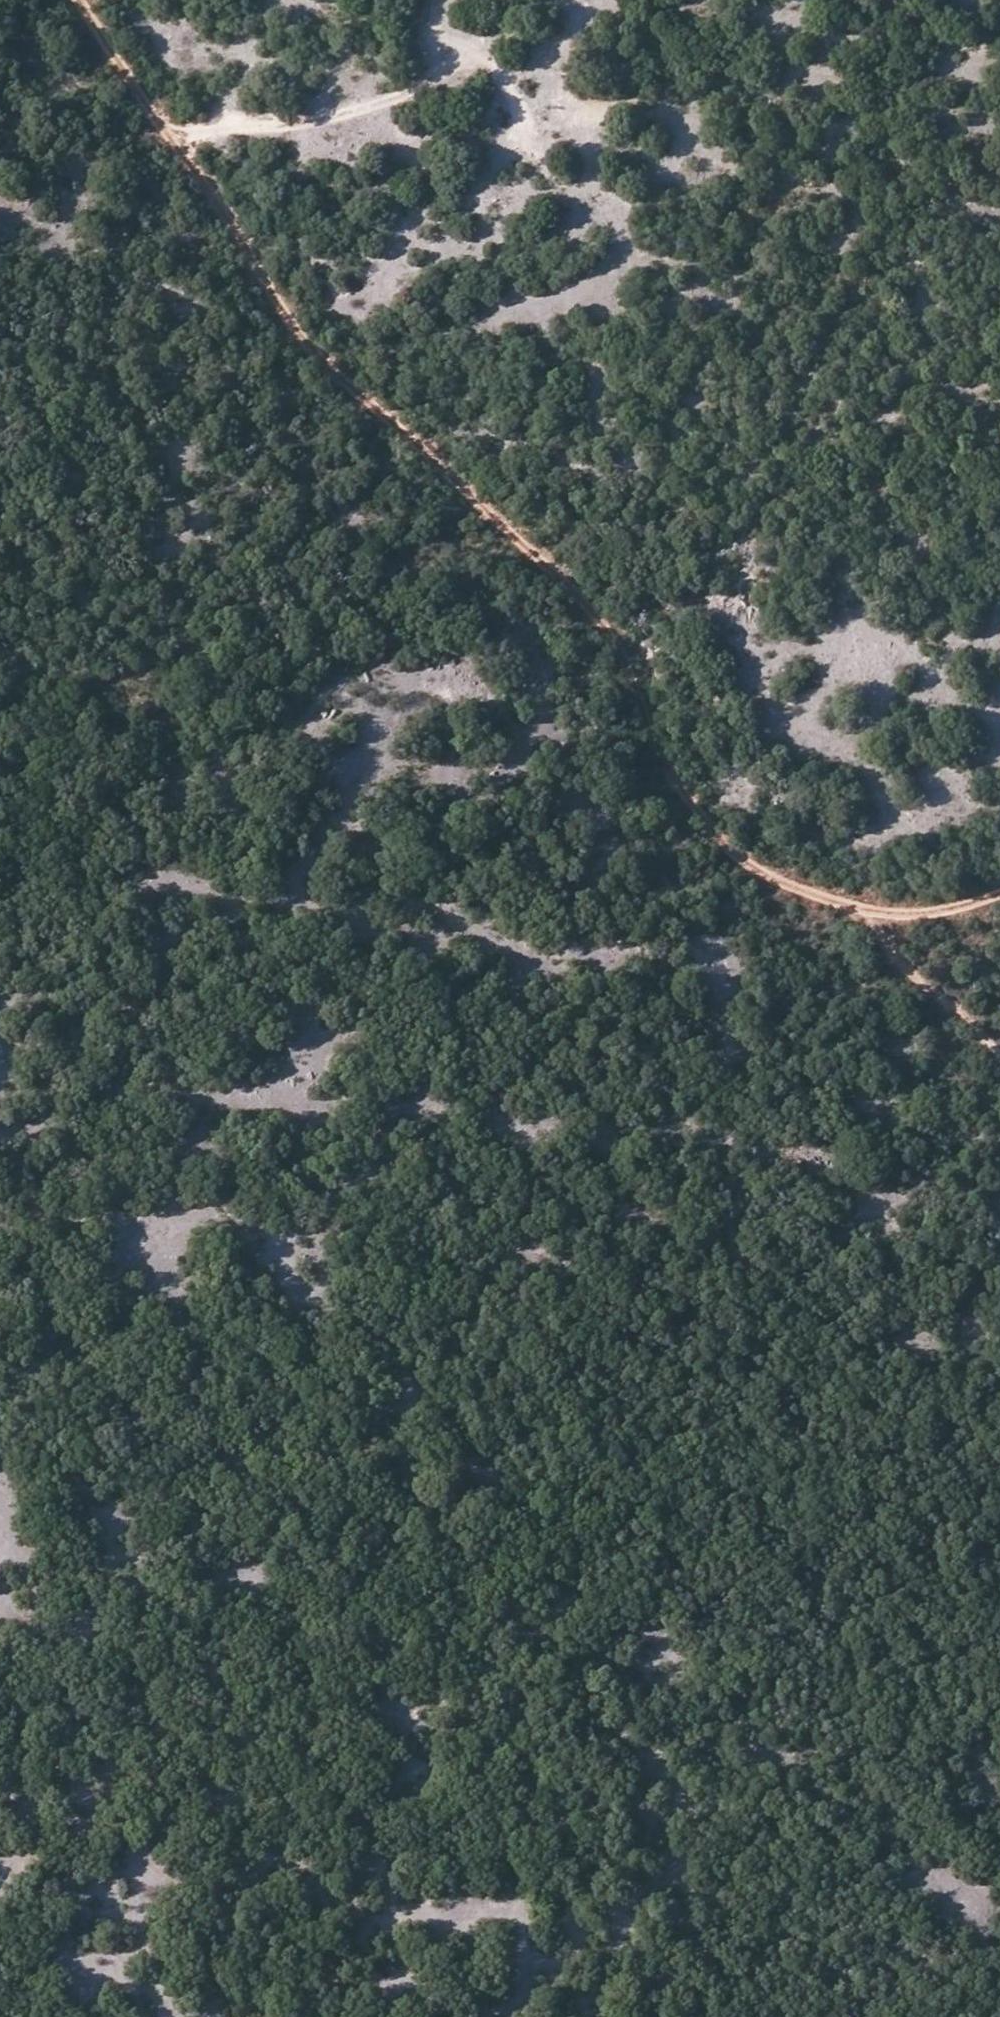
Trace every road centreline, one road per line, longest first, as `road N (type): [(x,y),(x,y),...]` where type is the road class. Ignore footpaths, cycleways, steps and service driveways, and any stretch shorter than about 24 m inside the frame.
road 1 (track): [(78,0),(203,179),(295,336),(555,568),(616,636),(654,744),(715,836),(761,875),(872,917)]
road 2 (track): [(872,917),(938,912),(999,893)]

